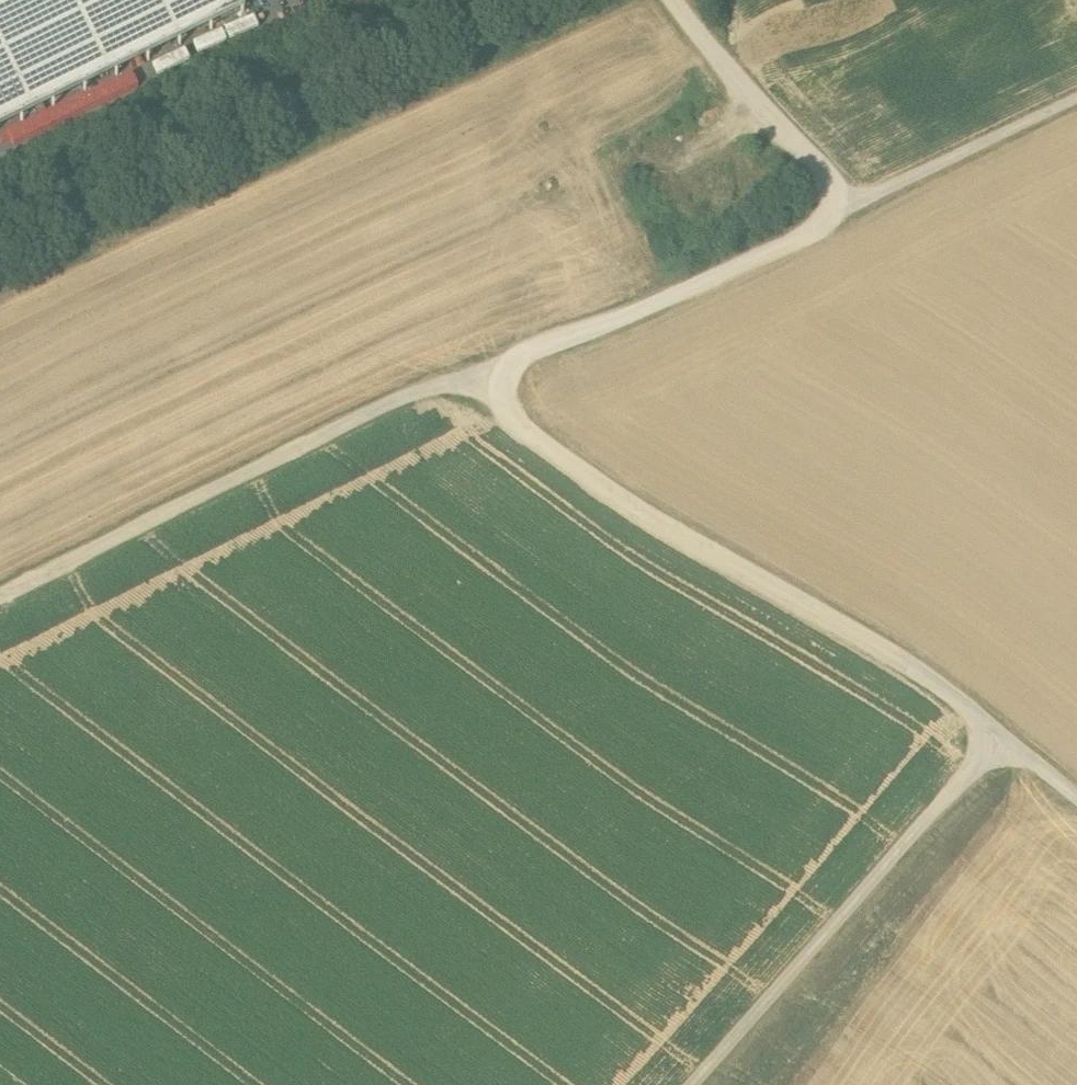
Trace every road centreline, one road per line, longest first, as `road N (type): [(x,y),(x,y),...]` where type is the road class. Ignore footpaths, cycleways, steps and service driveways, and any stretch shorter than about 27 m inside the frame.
road 1 (track): [(0,598),(417,393),(467,381),(849,237),(1076,127)]
road 2 (track): [(999,790),(467,381)]
road 3 (track): [(999,790),(704,1084)]
road 4 (track): [(849,237),(672,0)]

